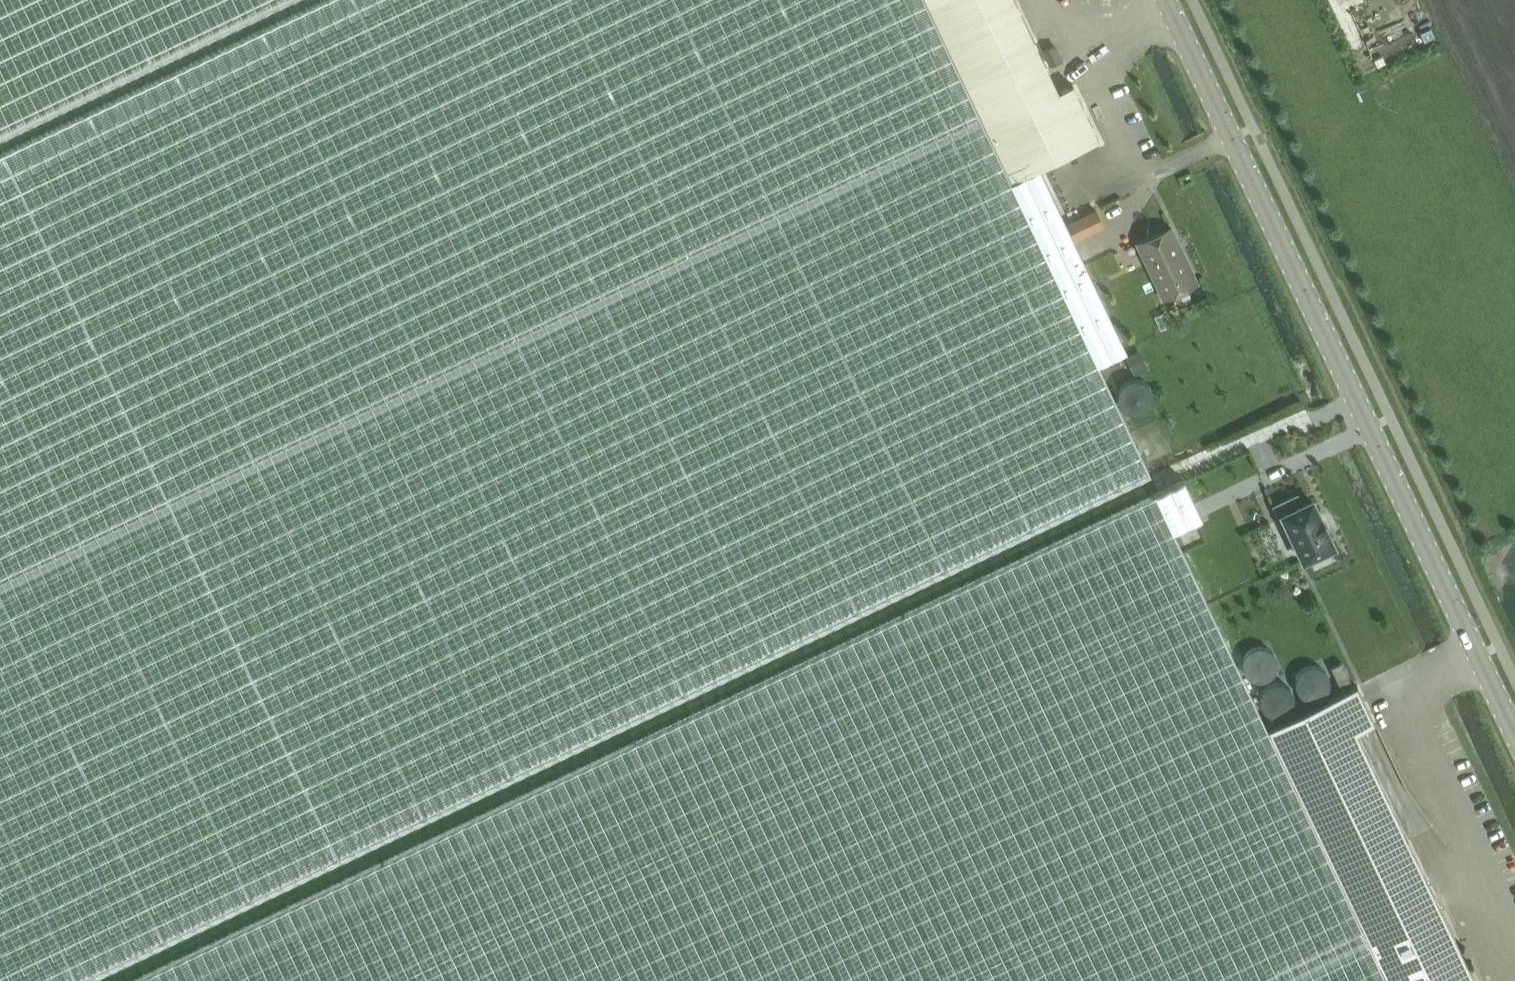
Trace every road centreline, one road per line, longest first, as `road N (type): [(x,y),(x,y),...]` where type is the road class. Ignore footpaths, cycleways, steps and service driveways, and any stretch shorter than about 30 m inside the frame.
road 1 (tertiary): [(1514,733),(1167,0)]

